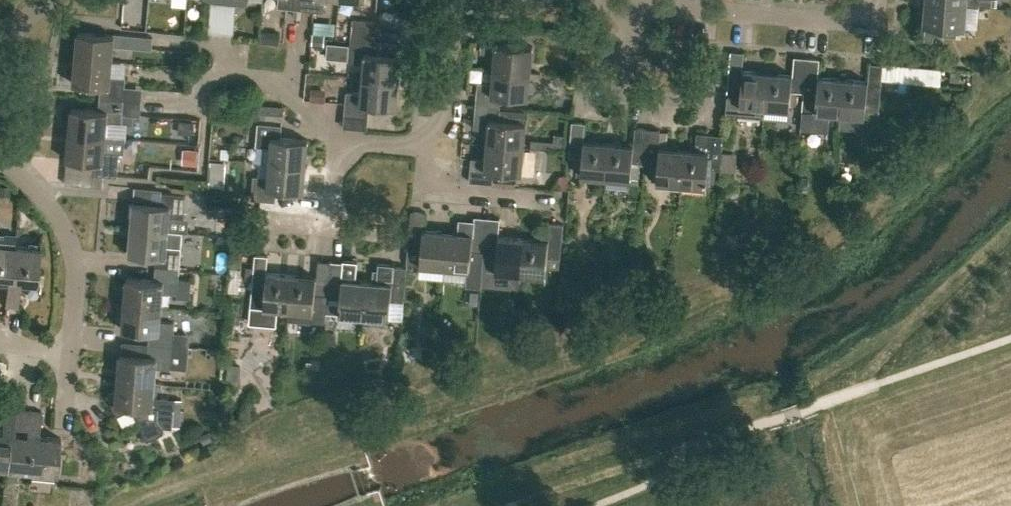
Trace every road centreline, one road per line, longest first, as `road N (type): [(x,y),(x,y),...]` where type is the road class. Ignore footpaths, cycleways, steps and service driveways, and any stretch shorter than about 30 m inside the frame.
road 1 (residential): [(630,5),(820,18),(856,17),(876,0)]
road 2 (residential): [(0,154),(58,218),(71,257),(66,353)]
road 3 (residential): [(336,142),(305,115),(288,84),(215,76),(202,87),(200,107)]
road 4 (track): [(687,454),(521,505)]
road 5 (residential): [(552,199),(421,186),(422,144)]
road 6 (residential): [(422,144),(444,110),(459,0)]

